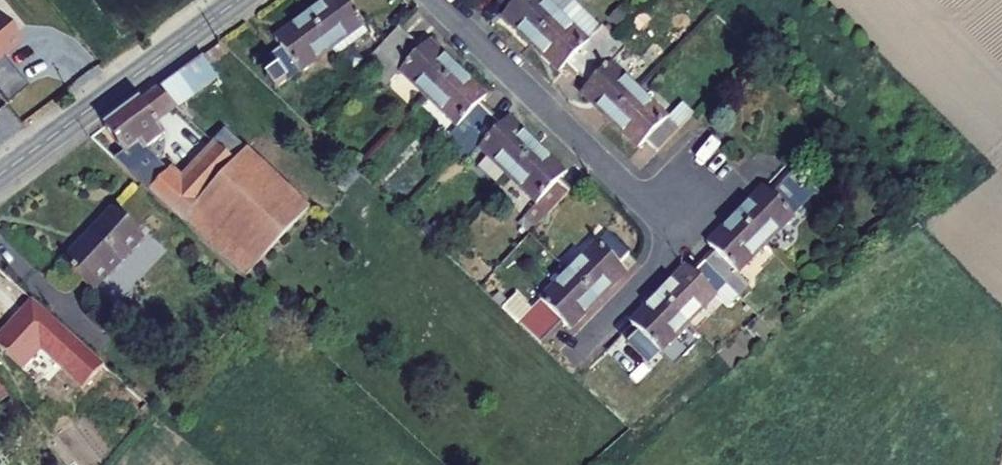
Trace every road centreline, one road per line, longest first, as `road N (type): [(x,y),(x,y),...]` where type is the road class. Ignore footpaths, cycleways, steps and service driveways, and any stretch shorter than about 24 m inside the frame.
road 1 (residential): [(682,239),(438,0)]
road 2 (tertiary): [(236,0),(0,172)]
road 3 (residential): [(566,357),(682,239)]

